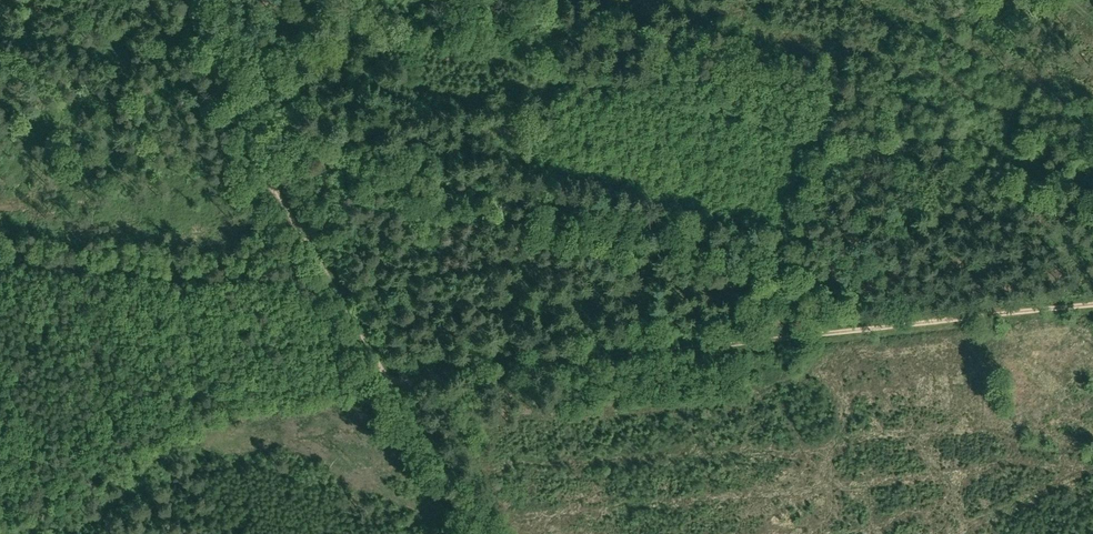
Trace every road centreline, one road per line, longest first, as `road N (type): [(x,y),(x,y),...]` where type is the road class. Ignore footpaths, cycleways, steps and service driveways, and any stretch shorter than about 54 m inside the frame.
road 1 (track): [(1092,303),(377,377)]
road 2 (track): [(1092,209),(905,61),(646,0)]
road 3 (track): [(377,377),(204,0)]
road 4 (track): [(490,533),(377,377)]

